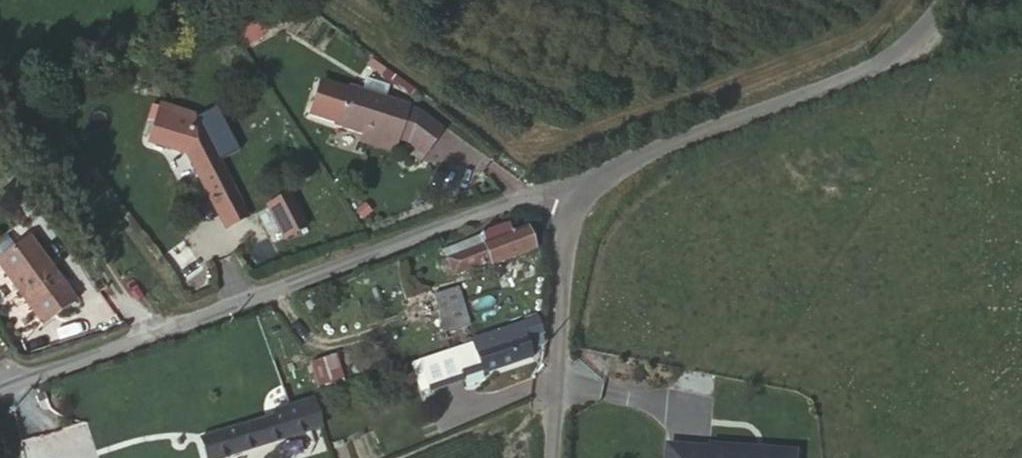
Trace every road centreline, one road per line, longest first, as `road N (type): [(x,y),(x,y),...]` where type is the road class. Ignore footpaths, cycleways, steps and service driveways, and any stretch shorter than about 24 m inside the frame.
road 1 (residential): [(574,190),(515,197),(0,384)]
road 2 (unclassified): [(946,0),(927,28),(778,106),(574,190)]
road 3 (unclassified): [(574,190),(555,314),(552,457)]

